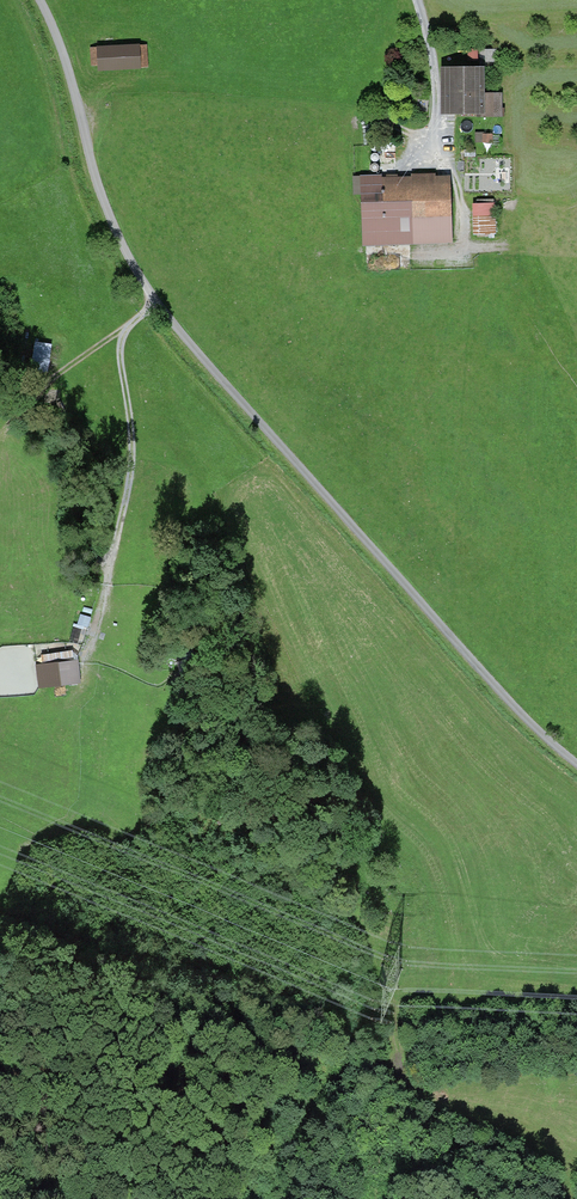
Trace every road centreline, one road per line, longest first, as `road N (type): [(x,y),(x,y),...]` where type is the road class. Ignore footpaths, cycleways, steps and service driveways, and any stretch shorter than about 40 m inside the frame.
road 1 (residential): [(40,0),(73,82),(118,239),(159,303),(520,713),(576,762)]
road 2 (track): [(157,300),(125,329),(121,346),(129,484),(90,648)]

